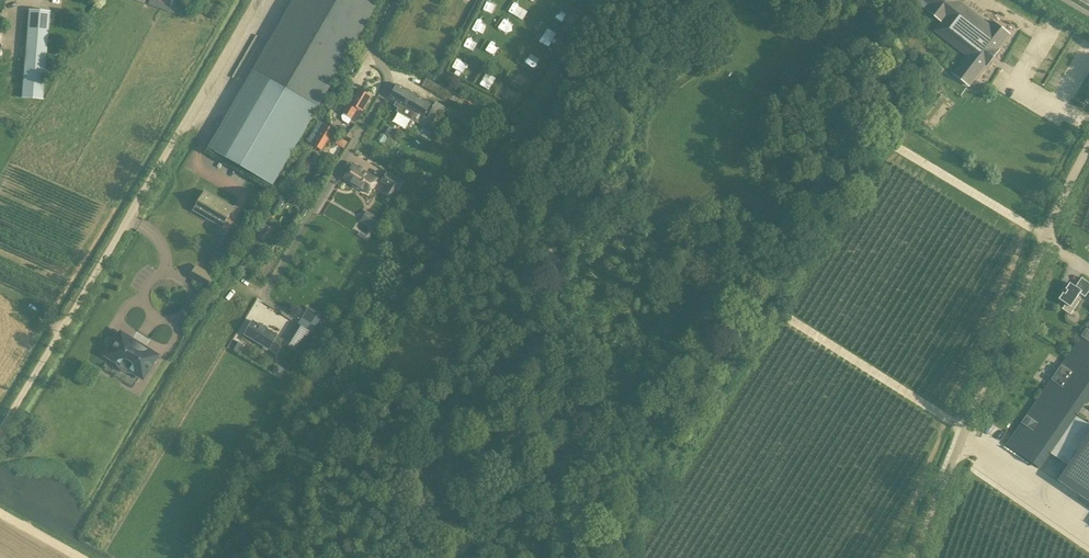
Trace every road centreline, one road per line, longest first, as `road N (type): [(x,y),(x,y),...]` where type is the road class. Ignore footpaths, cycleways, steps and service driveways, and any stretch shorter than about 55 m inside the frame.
road 1 (unclassified): [(0,413),(248,0)]
road 2 (unclassified): [(911,557),(1088,144)]
road 3 (unclassified): [(246,325),(381,98),(377,19),(387,0)]

